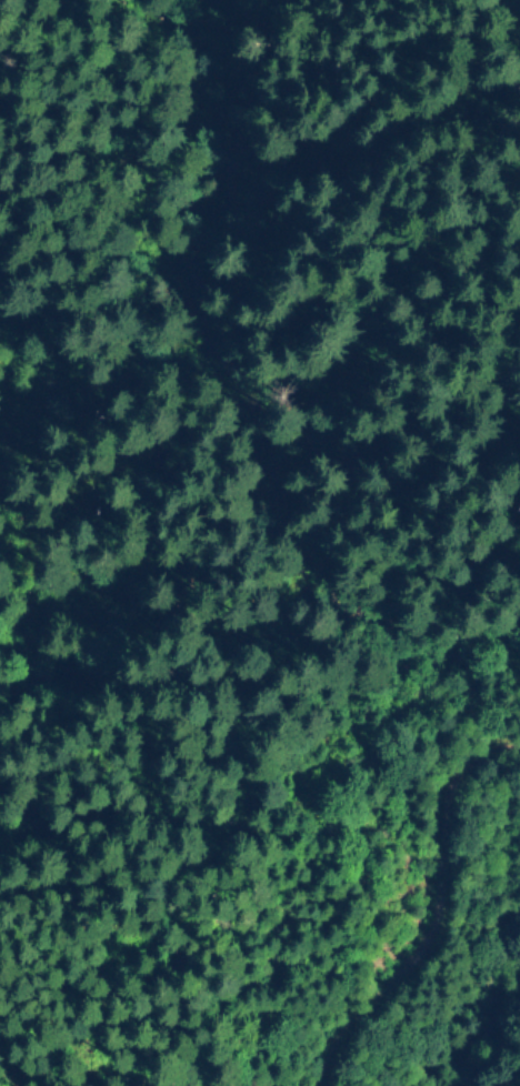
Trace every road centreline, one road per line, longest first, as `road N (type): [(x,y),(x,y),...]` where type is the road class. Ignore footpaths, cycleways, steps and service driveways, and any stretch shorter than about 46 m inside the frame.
road 1 (track): [(314,1085),(329,1047),(417,939),(447,758),(464,746),(519,749)]

